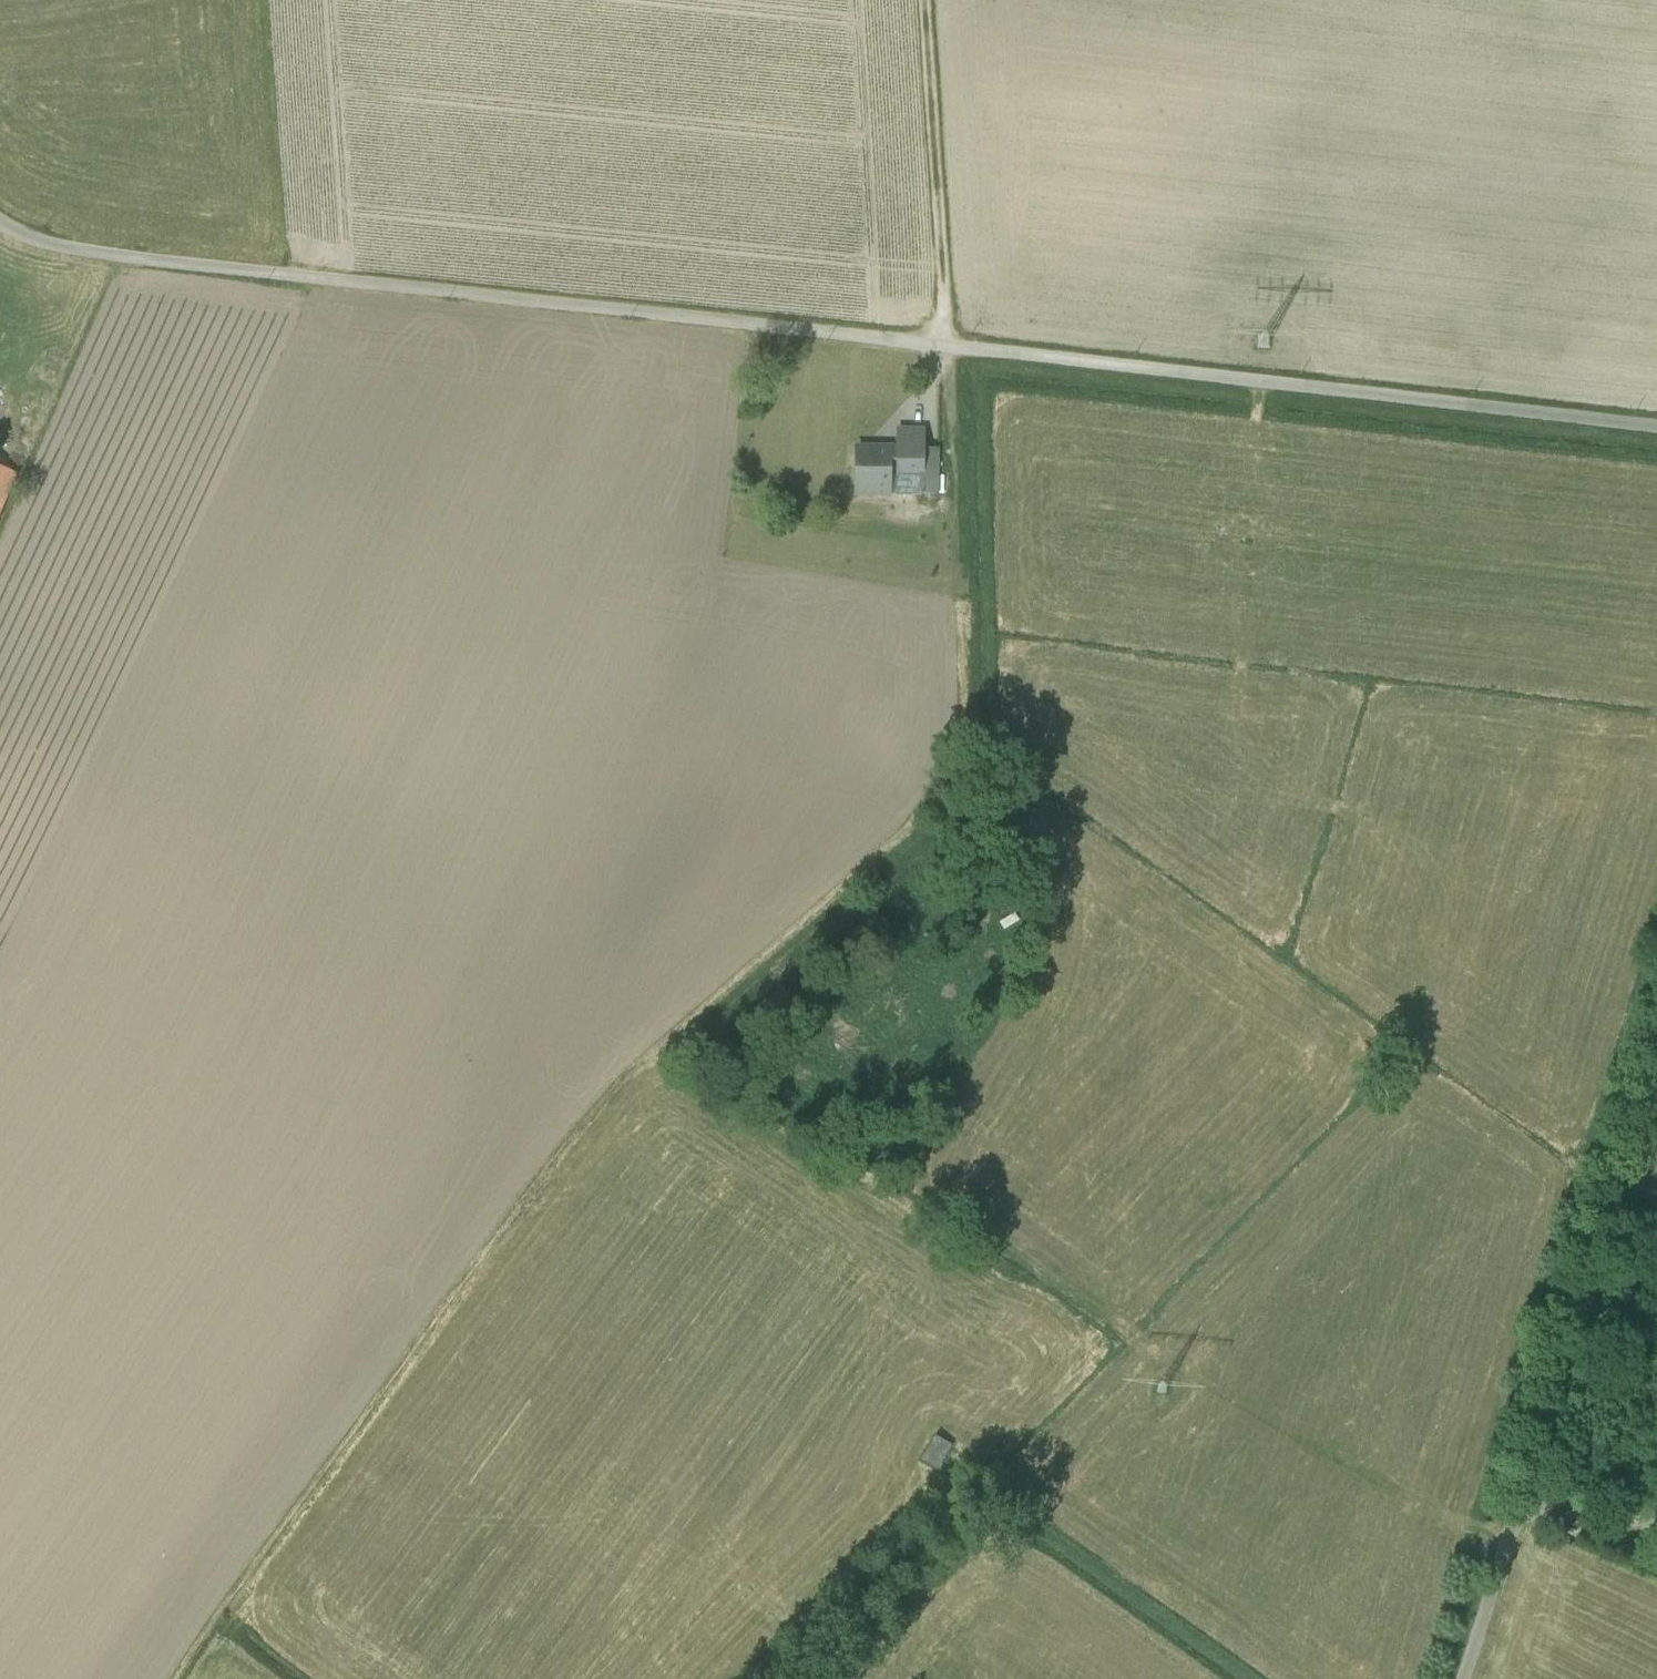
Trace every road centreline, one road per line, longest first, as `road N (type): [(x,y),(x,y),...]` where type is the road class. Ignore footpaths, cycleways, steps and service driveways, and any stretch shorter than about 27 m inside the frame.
road 1 (unclassified): [(0,216),(56,248),(1656,427)]
road 2 (track): [(173,1678),(225,1599),(599,1107)]
road 3 (unclassified): [(1656,1045),(1456,1678)]
road 4 (track): [(939,343),(918,0)]

